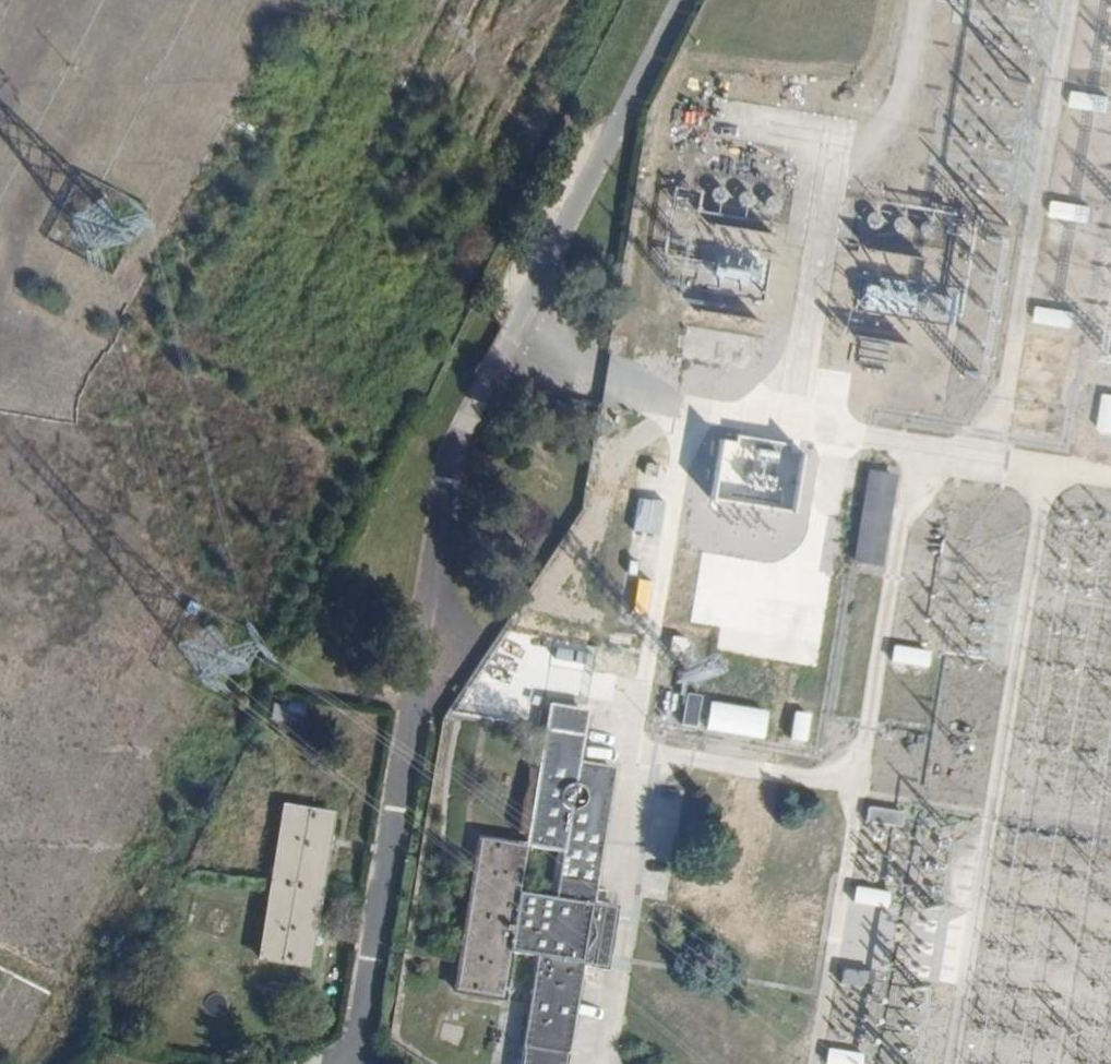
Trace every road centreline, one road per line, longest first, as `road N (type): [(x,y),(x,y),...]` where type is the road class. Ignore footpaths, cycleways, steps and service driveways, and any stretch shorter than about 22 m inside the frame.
road 1 (track): [(65,331),(240,0)]
road 2 (track): [(0,282),(149,0)]
road 3 (track): [(0,108),(56,0)]

